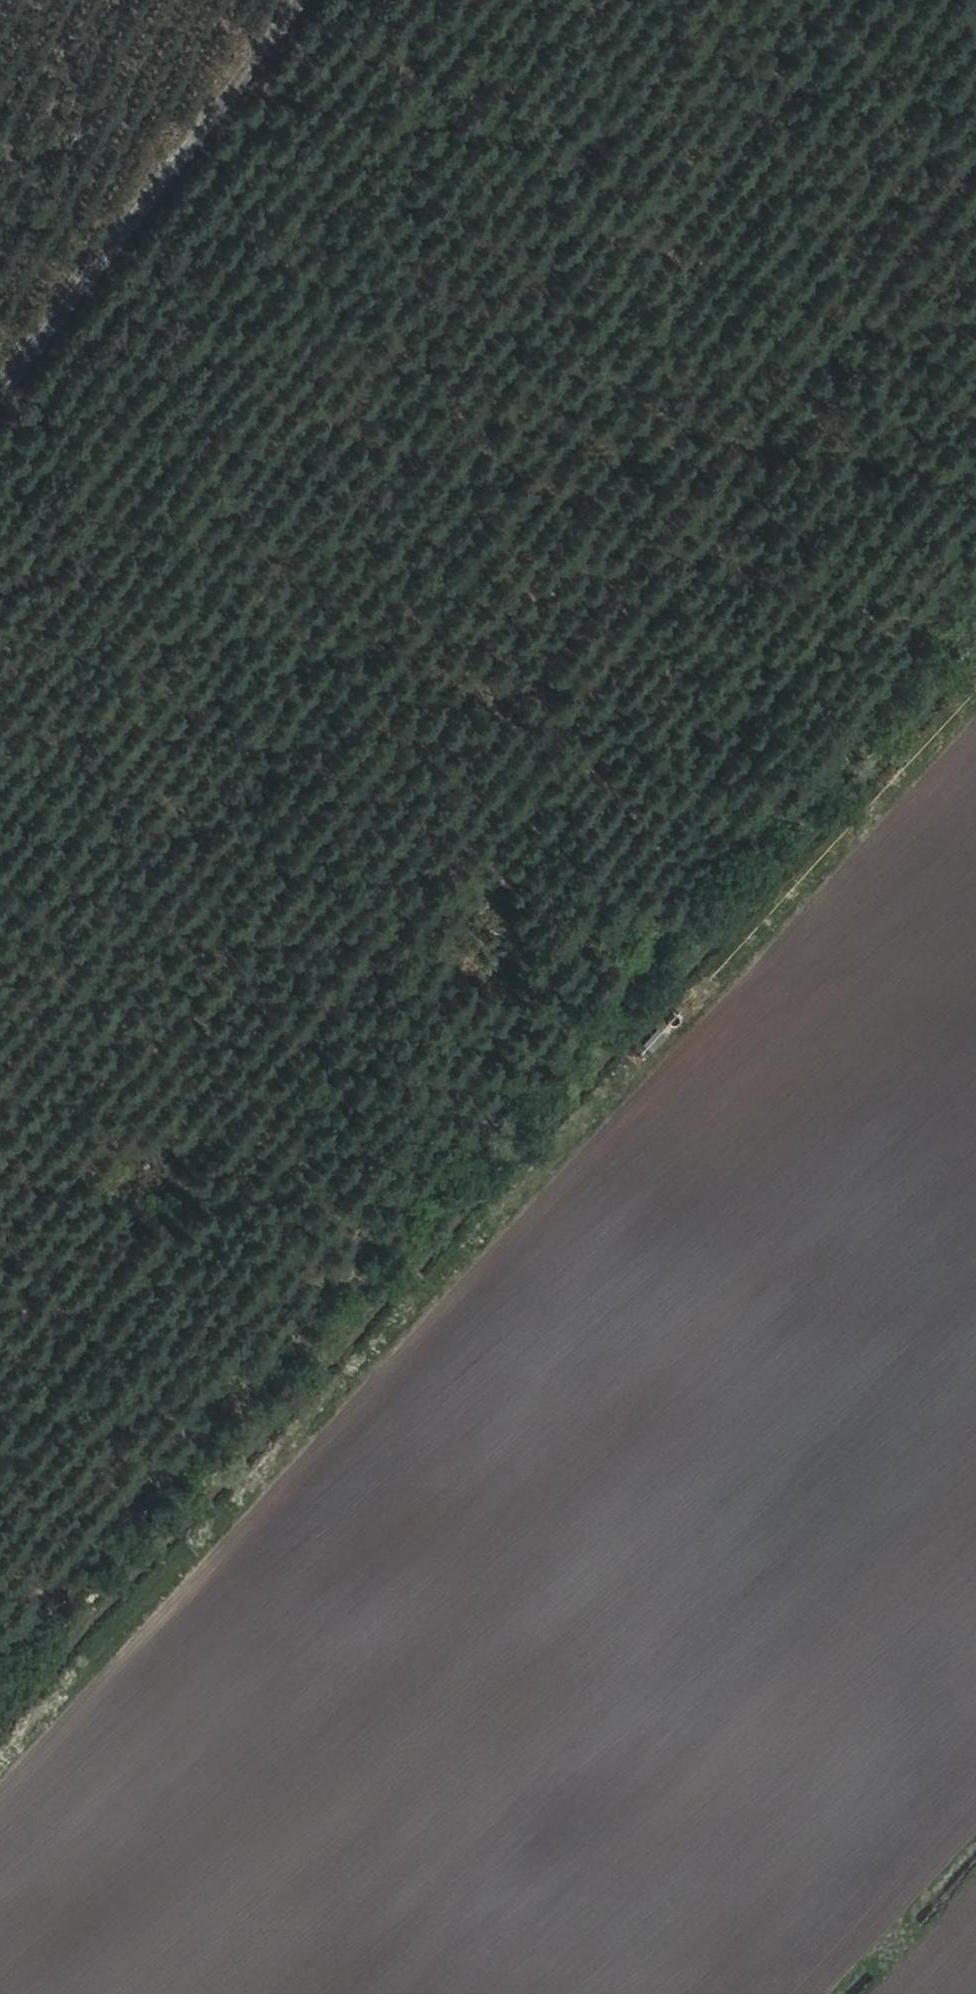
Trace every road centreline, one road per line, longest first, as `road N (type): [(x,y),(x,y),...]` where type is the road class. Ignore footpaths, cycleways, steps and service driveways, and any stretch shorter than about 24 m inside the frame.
road 1 (track): [(296,0),(0,390)]

